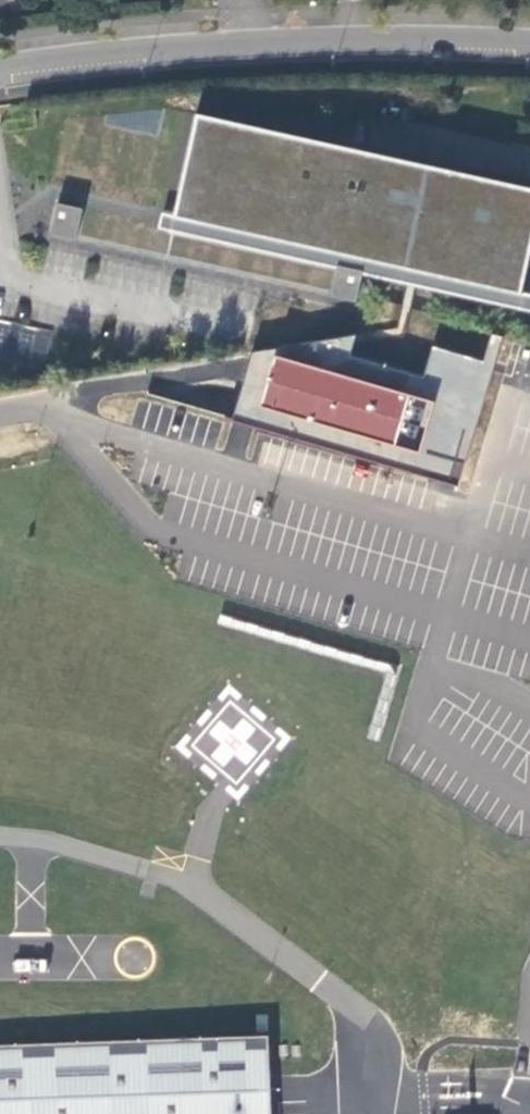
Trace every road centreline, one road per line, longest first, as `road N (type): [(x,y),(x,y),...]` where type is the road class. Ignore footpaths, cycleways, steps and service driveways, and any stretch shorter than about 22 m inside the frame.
road 1 (unclassified): [(529,44),(403,38),(257,43),(0,65)]

